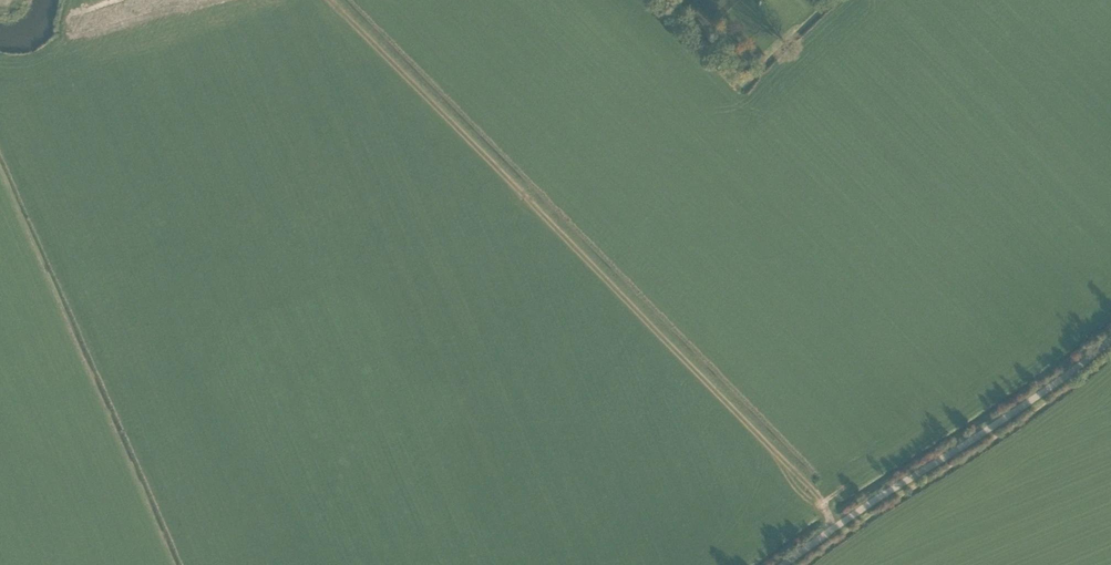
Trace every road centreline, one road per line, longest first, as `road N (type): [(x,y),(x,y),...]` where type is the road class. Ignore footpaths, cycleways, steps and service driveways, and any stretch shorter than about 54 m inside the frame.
road 1 (unclassified): [(782,564),(1042,396),(1110,341)]

